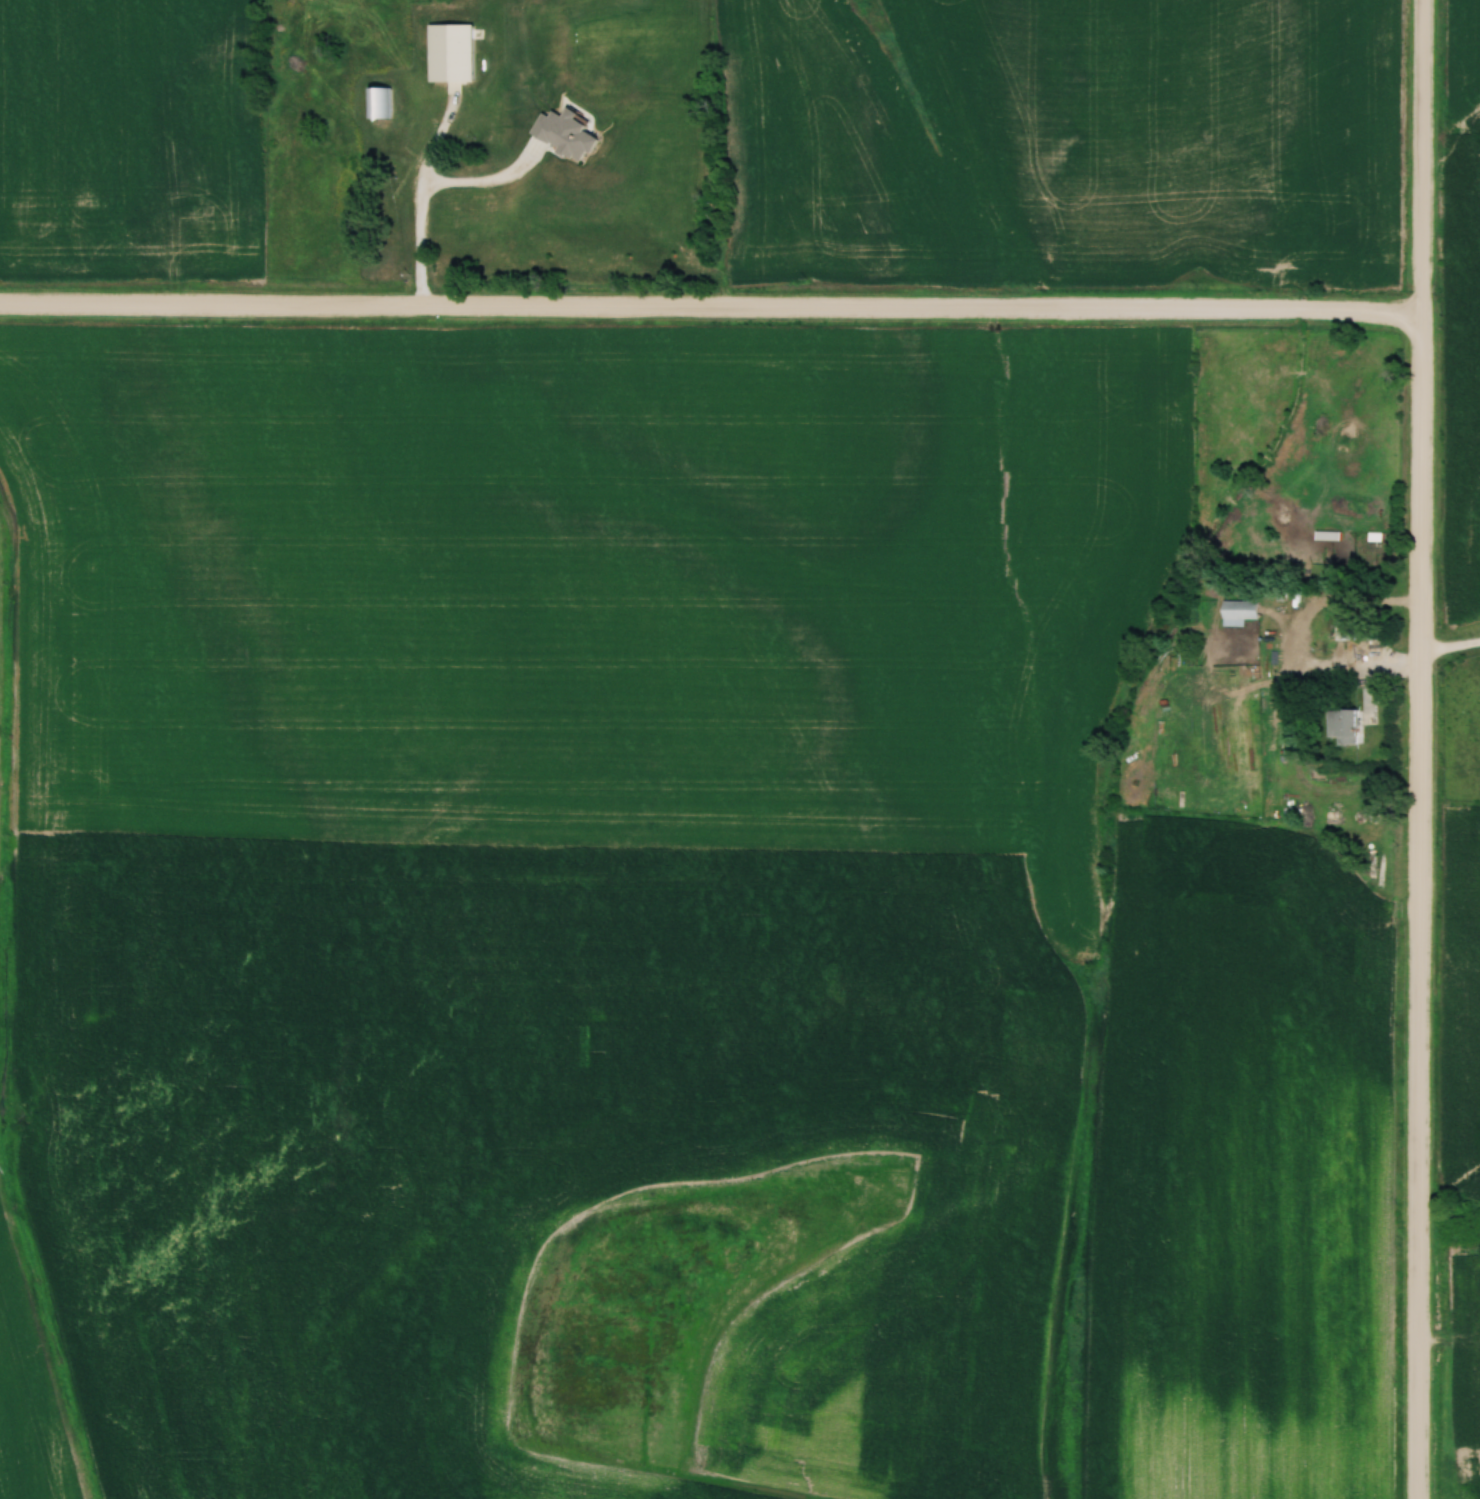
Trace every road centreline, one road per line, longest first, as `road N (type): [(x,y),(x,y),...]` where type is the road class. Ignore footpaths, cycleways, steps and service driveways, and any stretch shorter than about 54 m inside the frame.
road 1 (residential): [(1424,0),(1418,1498)]
road 2 (residential): [(0,305),(1422,310)]

